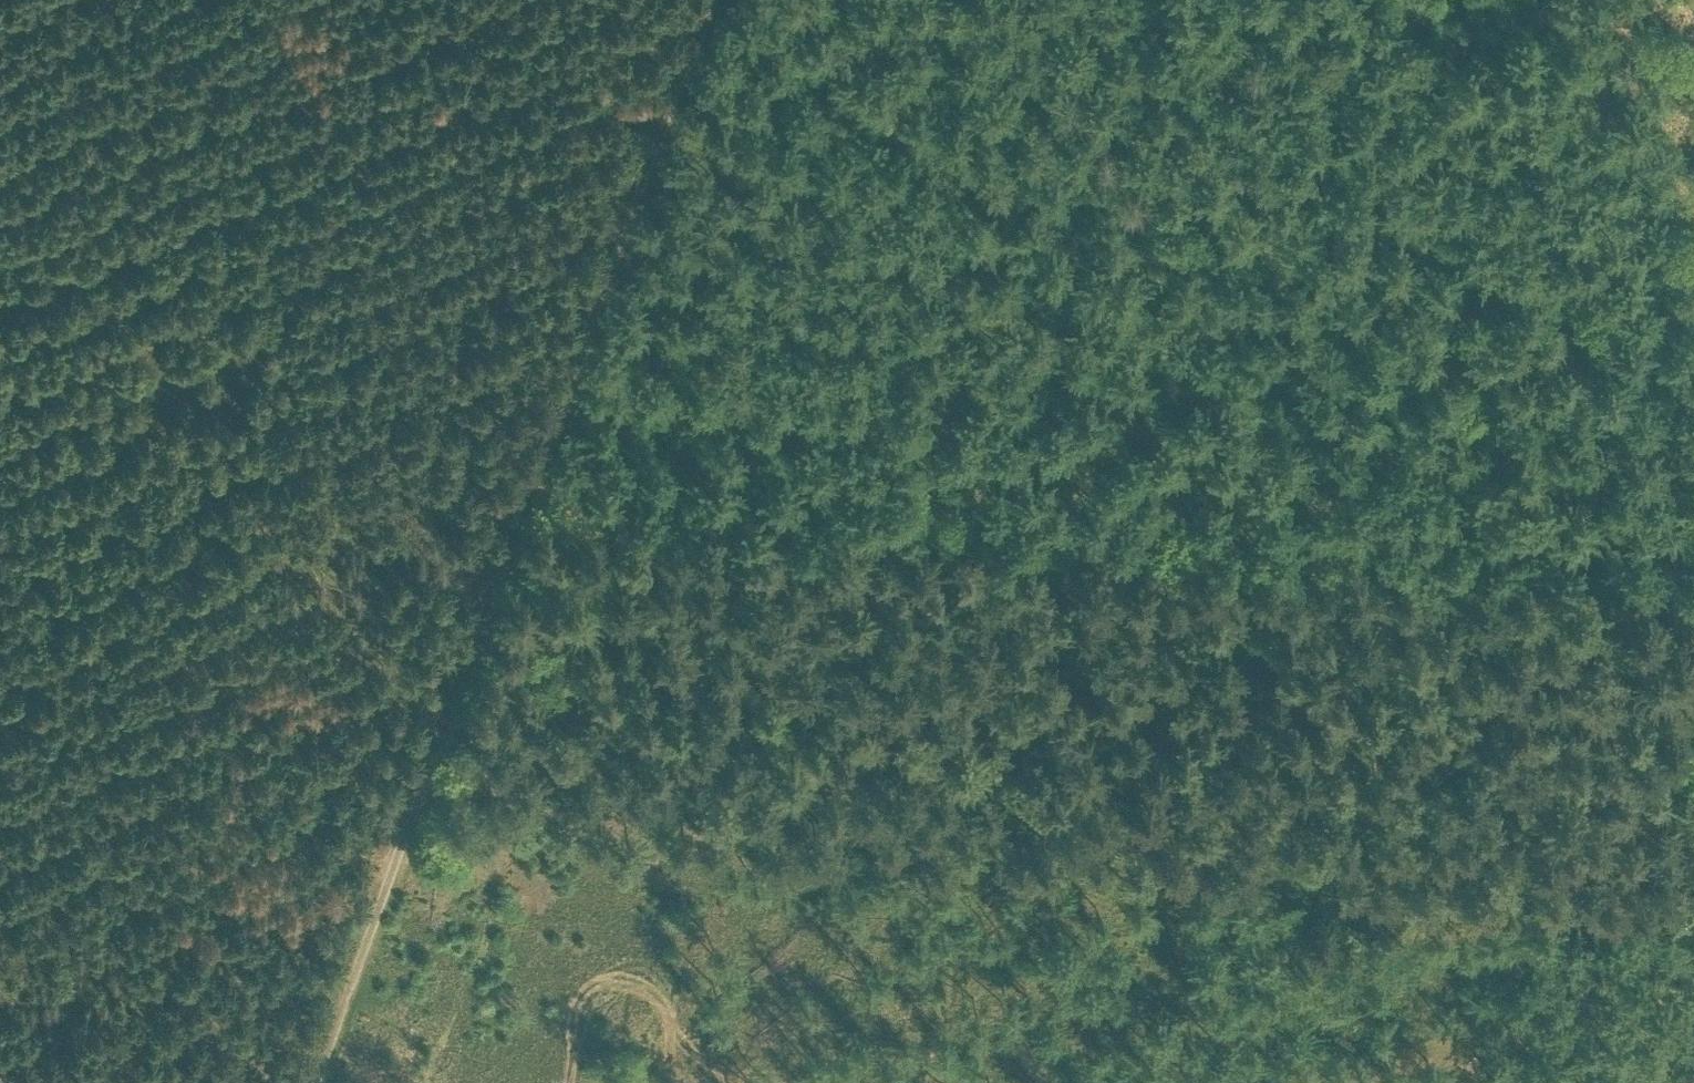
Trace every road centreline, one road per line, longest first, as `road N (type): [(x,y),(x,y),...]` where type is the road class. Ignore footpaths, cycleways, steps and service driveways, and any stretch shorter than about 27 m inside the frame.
road 1 (track): [(712,0),(315,1082)]

